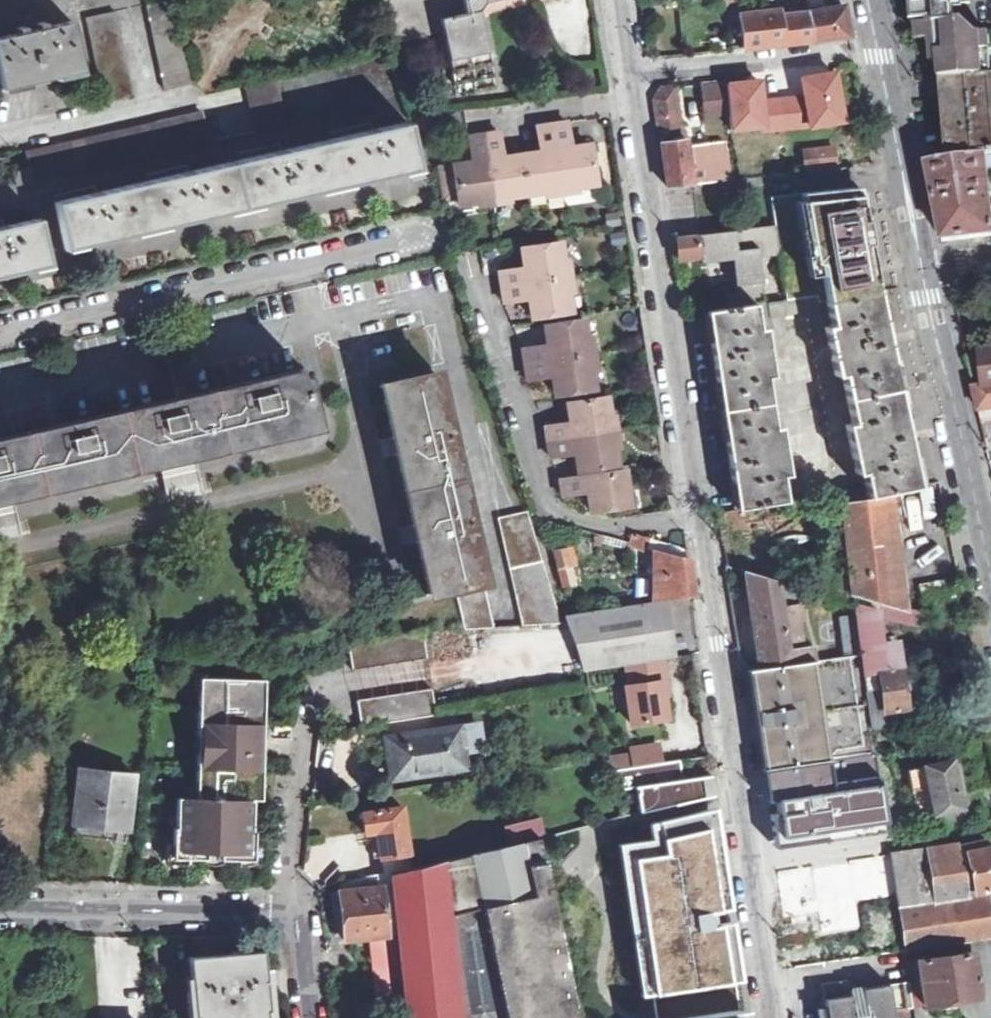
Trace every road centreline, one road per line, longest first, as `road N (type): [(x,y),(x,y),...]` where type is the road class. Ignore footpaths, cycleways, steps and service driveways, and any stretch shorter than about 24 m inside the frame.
road 1 (residential): [(770,1017),(621,0)]
road 2 (residential): [(0,910),(290,916),(300,928),(309,1017)]
road 3 (tertiary): [(990,583),(923,268)]
road 4 (tertiary): [(923,268),(869,0)]

